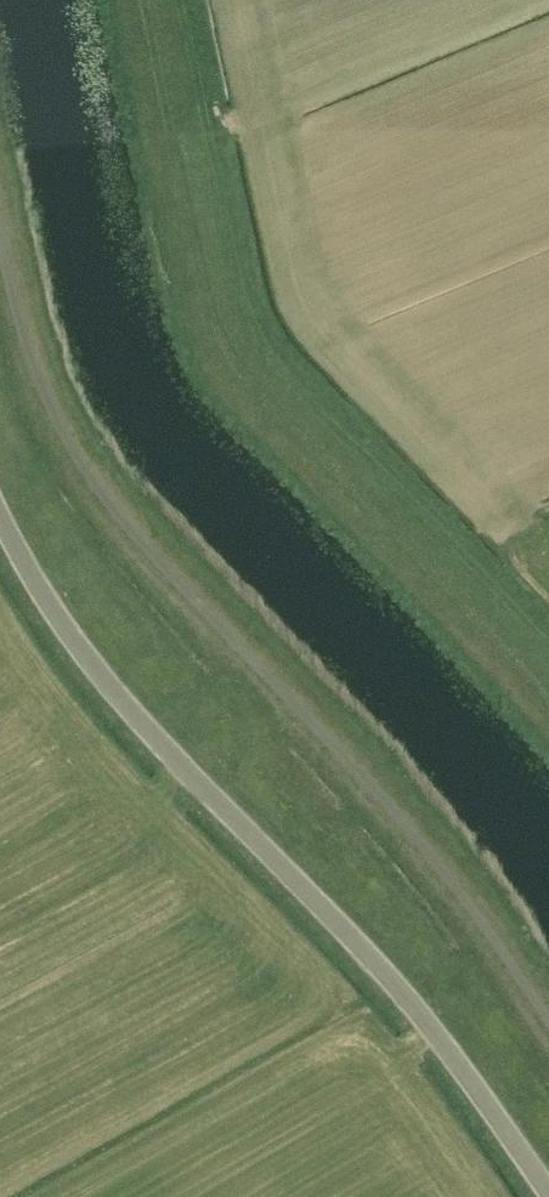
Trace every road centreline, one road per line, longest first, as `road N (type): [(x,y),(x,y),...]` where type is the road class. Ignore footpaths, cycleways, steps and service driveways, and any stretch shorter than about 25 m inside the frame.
road 1 (unclassified): [(548,1194),(423,1014),(129,701),(50,602),(0,508)]
road 2 (track): [(548,706),(215,338),(147,0)]

